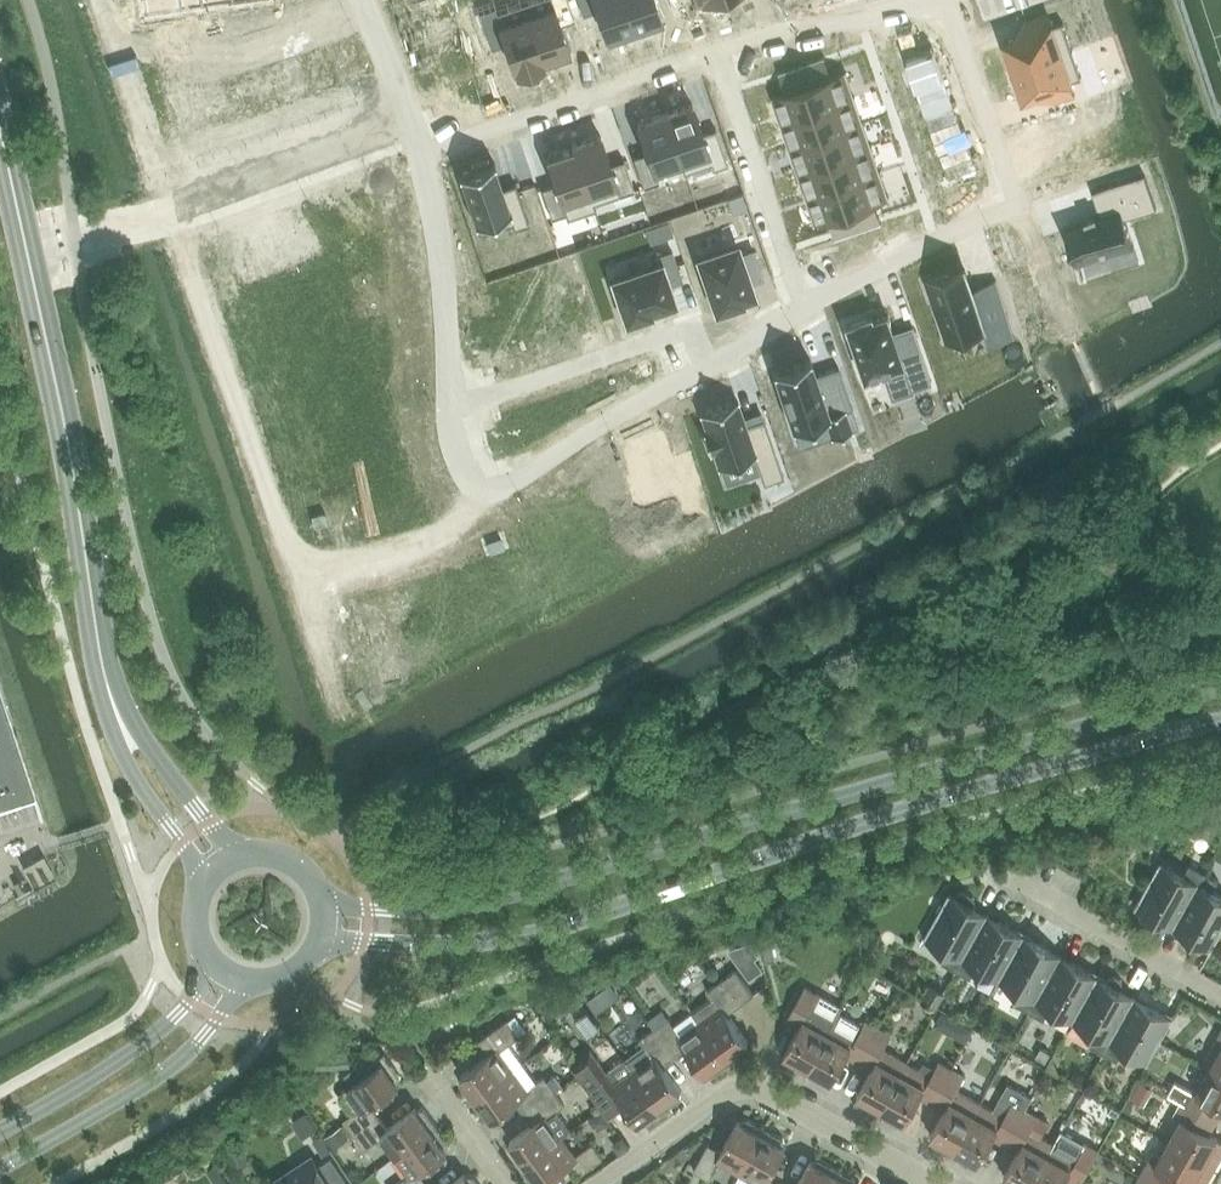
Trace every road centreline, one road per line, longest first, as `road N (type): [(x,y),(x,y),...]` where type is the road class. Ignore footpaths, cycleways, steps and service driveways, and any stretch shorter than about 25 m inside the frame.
road 1 (secondary): [(325,938),(444,944),(534,933),(896,811),(1220,720)]
road 2 (secondary): [(1220,688),(466,907),(388,911),(326,902)]
road 3 (secondary): [(119,711),(100,641),(46,314),(0,118)]
road 4 (residential): [(600,1183),(724,1094),(751,1088),(935,1183)]
road 5 (residential): [(448,409),(459,459),(477,488),(499,491),(706,366)]
road 6 (tertiary): [(0,1171),(168,1070),(248,982)]
road 7 (residential): [(423,153),(643,67),(716,51)]
road 8 (residential): [(448,409),(691,327),(706,366)]
road 9 (tertiary): [(210,958),(156,1034),(0,1133)]
road 10 (residential): [(716,51),(807,312)]
road 11 (residential): [(423,153),(441,253),(448,409)]
road 12 (residential): [(1220,995),(998,873)]
road 13 (residential): [(807,312),(1017,208)]
road 14 (residential): [(716,51),(760,33),(894,13),(928,0)]
road 15 (residential): [(1017,208),(949,0)]
road 16 (secondary): [(119,711),(135,779),(209,880)]
road 17 (secondary): [(240,857),(119,711)]
road 18 (residential): [(368,0),(423,153)]
road 19 (residential): [(504,1183),(432,1081)]

